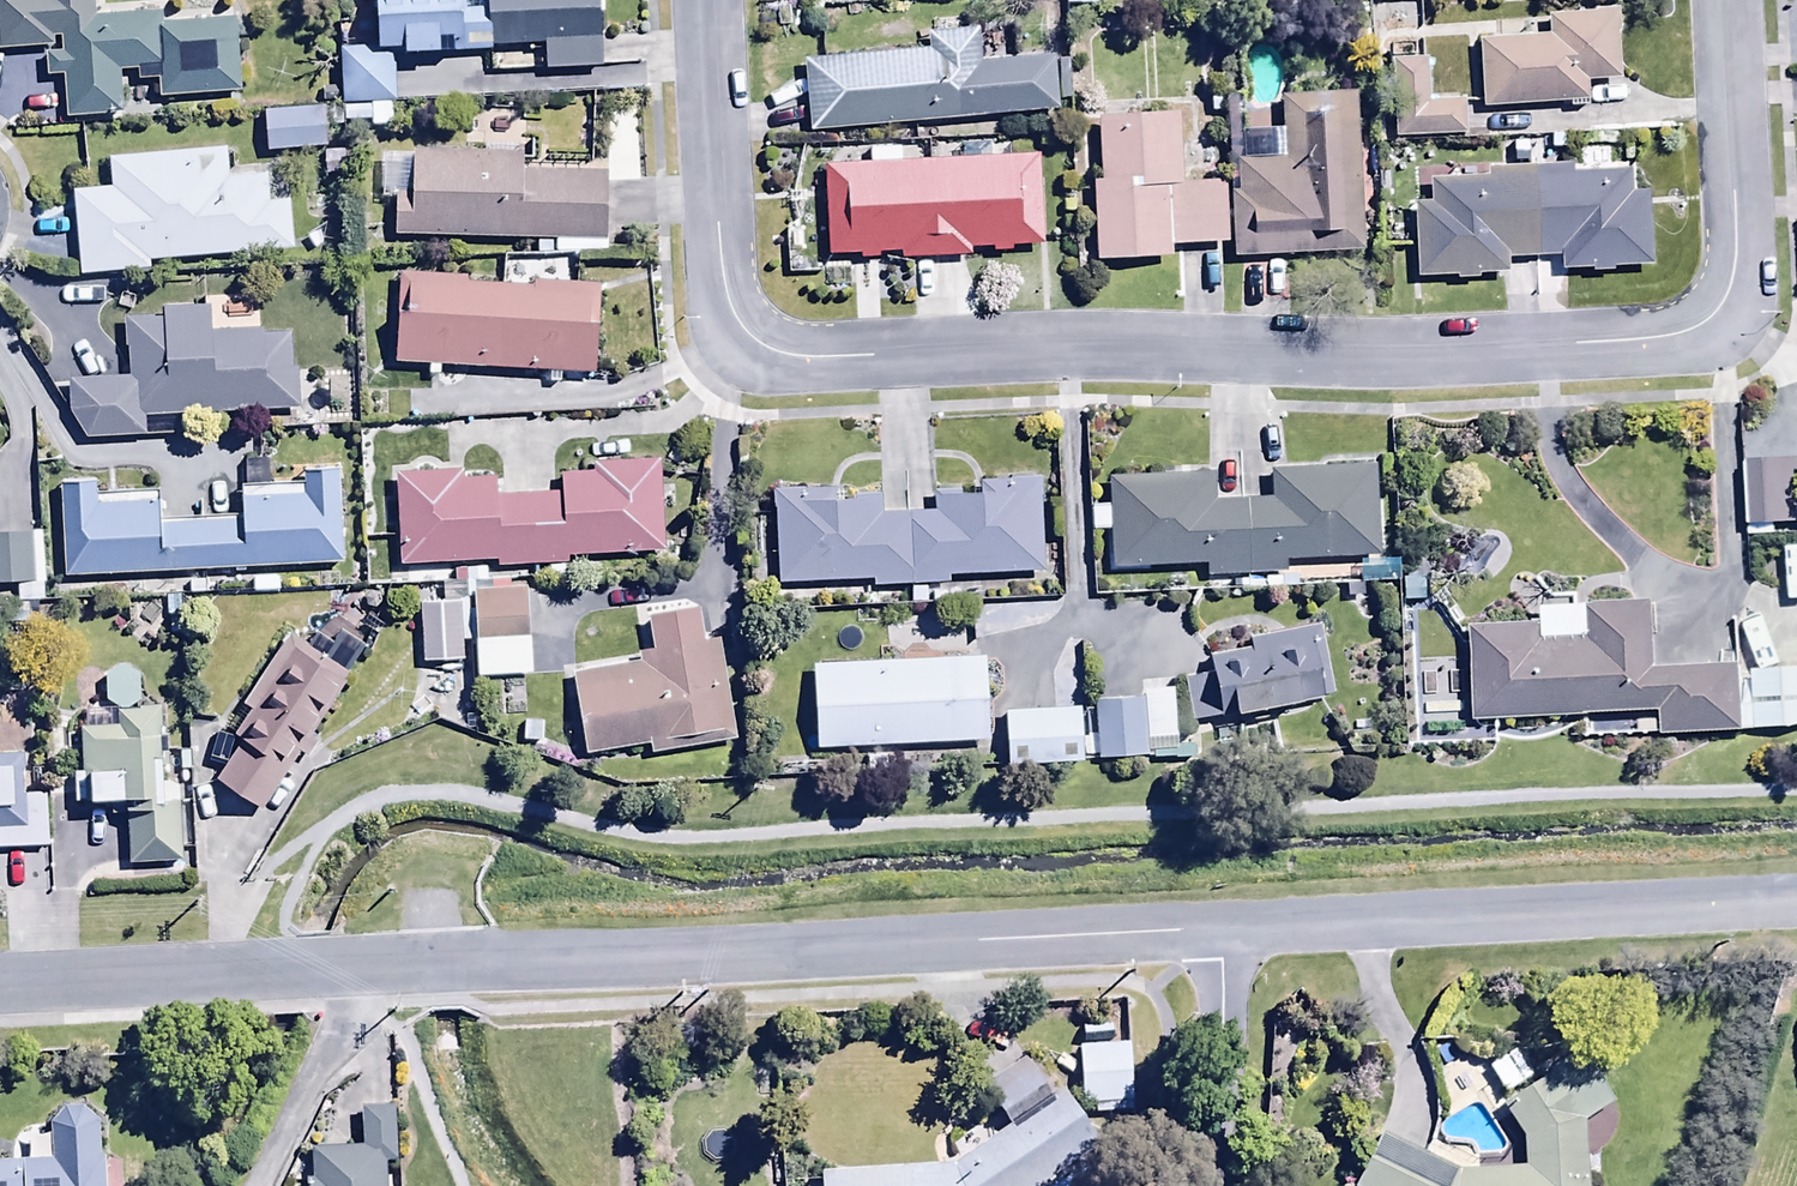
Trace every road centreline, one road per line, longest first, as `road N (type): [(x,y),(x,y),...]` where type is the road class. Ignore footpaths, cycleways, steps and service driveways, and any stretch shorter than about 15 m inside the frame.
road 1 (residential): [(1729,0),(1738,300),(1716,326),(1680,345),(774,361),(734,337),(721,309)]
road 2 (residential): [(0,991),(1220,937)]
road 3 (residential): [(1220,937),(1796,908)]
road 4 (residential): [(721,309),(706,0)]
road 5 (residential): [(1220,937),(1225,1185)]

